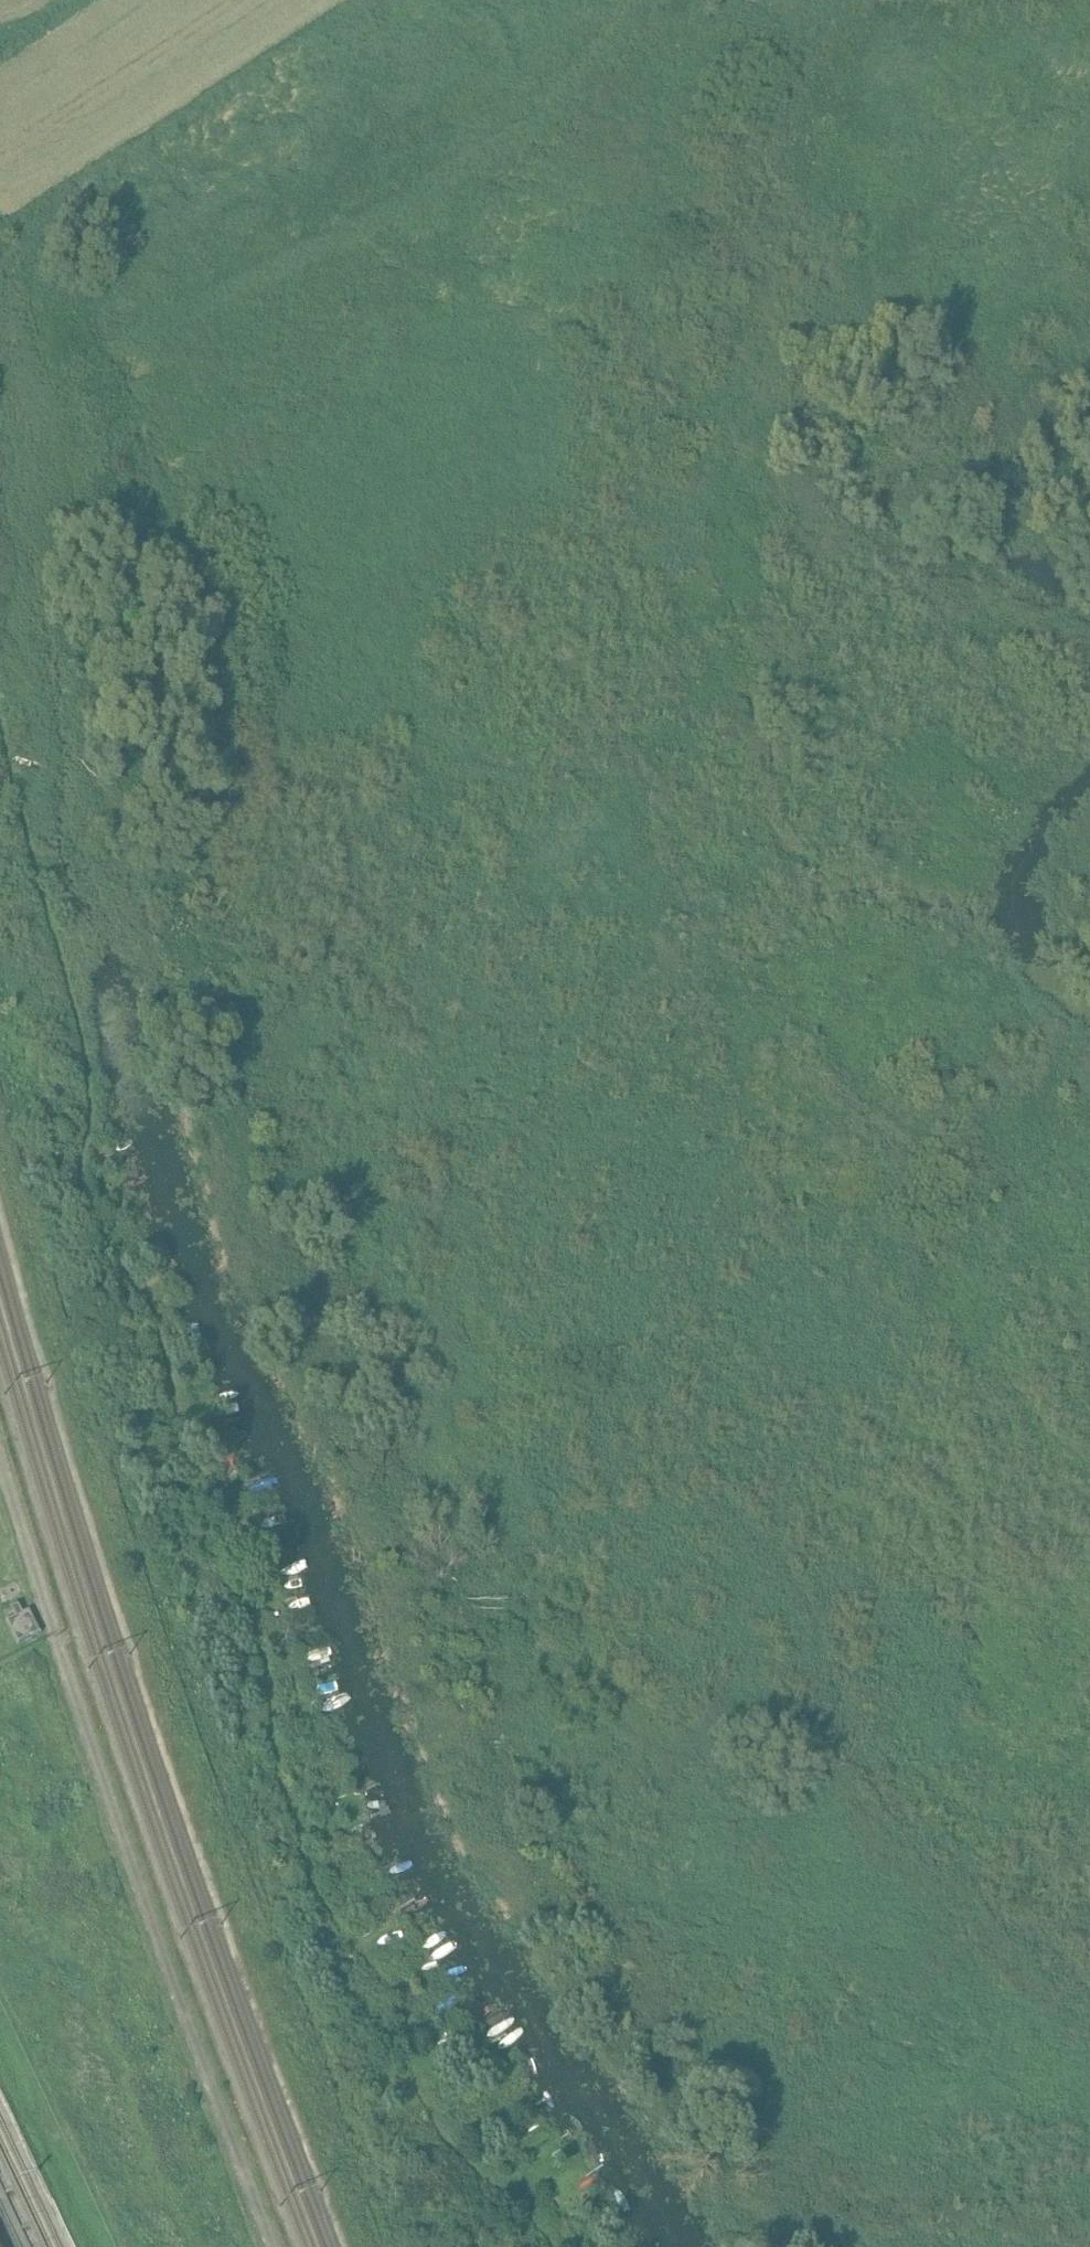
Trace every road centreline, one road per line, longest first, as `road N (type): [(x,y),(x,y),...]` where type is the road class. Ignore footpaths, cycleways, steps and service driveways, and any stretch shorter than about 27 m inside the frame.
road 1 (track): [(0,88),(132,0)]

